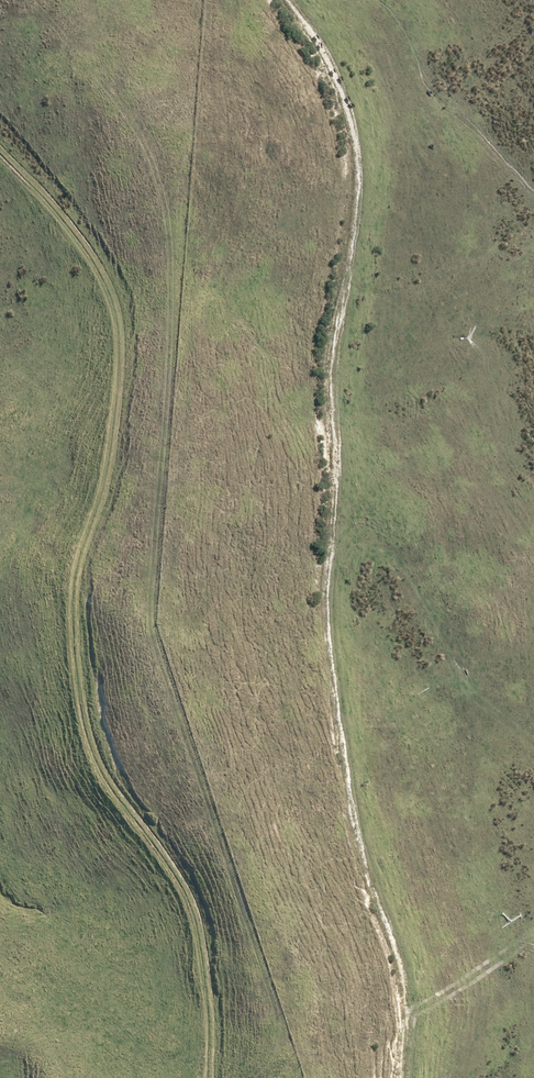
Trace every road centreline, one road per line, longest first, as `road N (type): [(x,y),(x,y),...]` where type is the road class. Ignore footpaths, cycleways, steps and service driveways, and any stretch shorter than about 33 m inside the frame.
road 1 (track): [(401,1077),(405,1020),(387,915),(349,811),(328,543),(337,309),(358,213),(361,121),(318,38),(287,0)]
road 2 (track): [(190,1077),(212,1036),(192,919),(104,780),(80,696),(78,582),(120,458),(117,338),(91,254),(0,136)]

